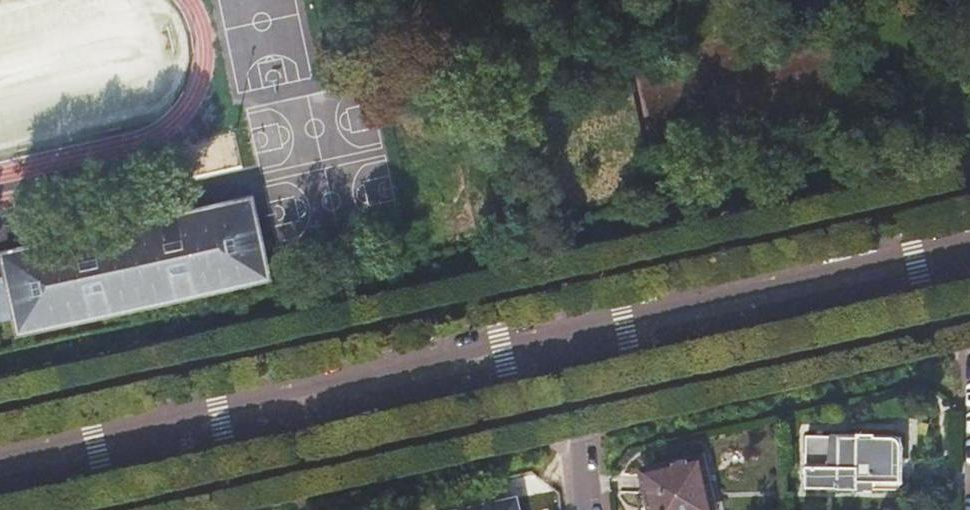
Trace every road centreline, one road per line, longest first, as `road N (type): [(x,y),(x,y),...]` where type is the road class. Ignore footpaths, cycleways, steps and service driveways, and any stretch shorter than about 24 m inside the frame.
road 1 (secondary): [(158,438),(569,347)]
road 2 (secondary): [(569,347),(969,255)]
road 3 (residential): [(586,509),(569,347)]
road 4 (secondary): [(0,474),(158,438)]

